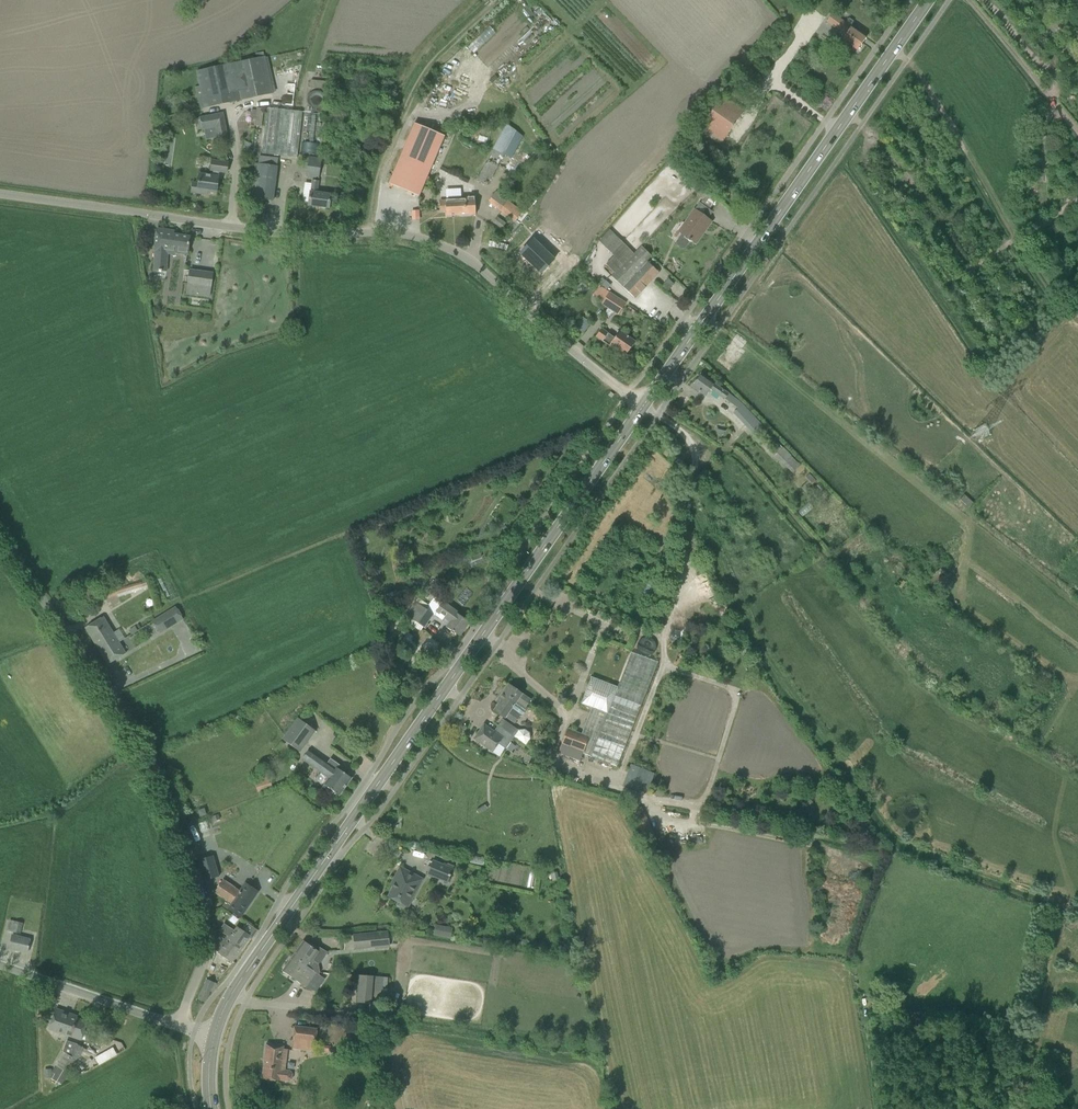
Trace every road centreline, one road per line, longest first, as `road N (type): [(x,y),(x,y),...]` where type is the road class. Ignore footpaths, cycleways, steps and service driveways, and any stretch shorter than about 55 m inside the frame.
road 1 (secondary): [(214,1044),(239,986),(644,407)]
road 2 (unclassified): [(644,407),(487,276),(411,232),(211,220),(0,195)]
road 3 (unclassified): [(178,1028),(203,964),(206,918),(156,769),(0,531)]
road 4 (secondary): [(644,407),(928,0)]
road 5 (unclassified): [(178,1028),(0,964)]

